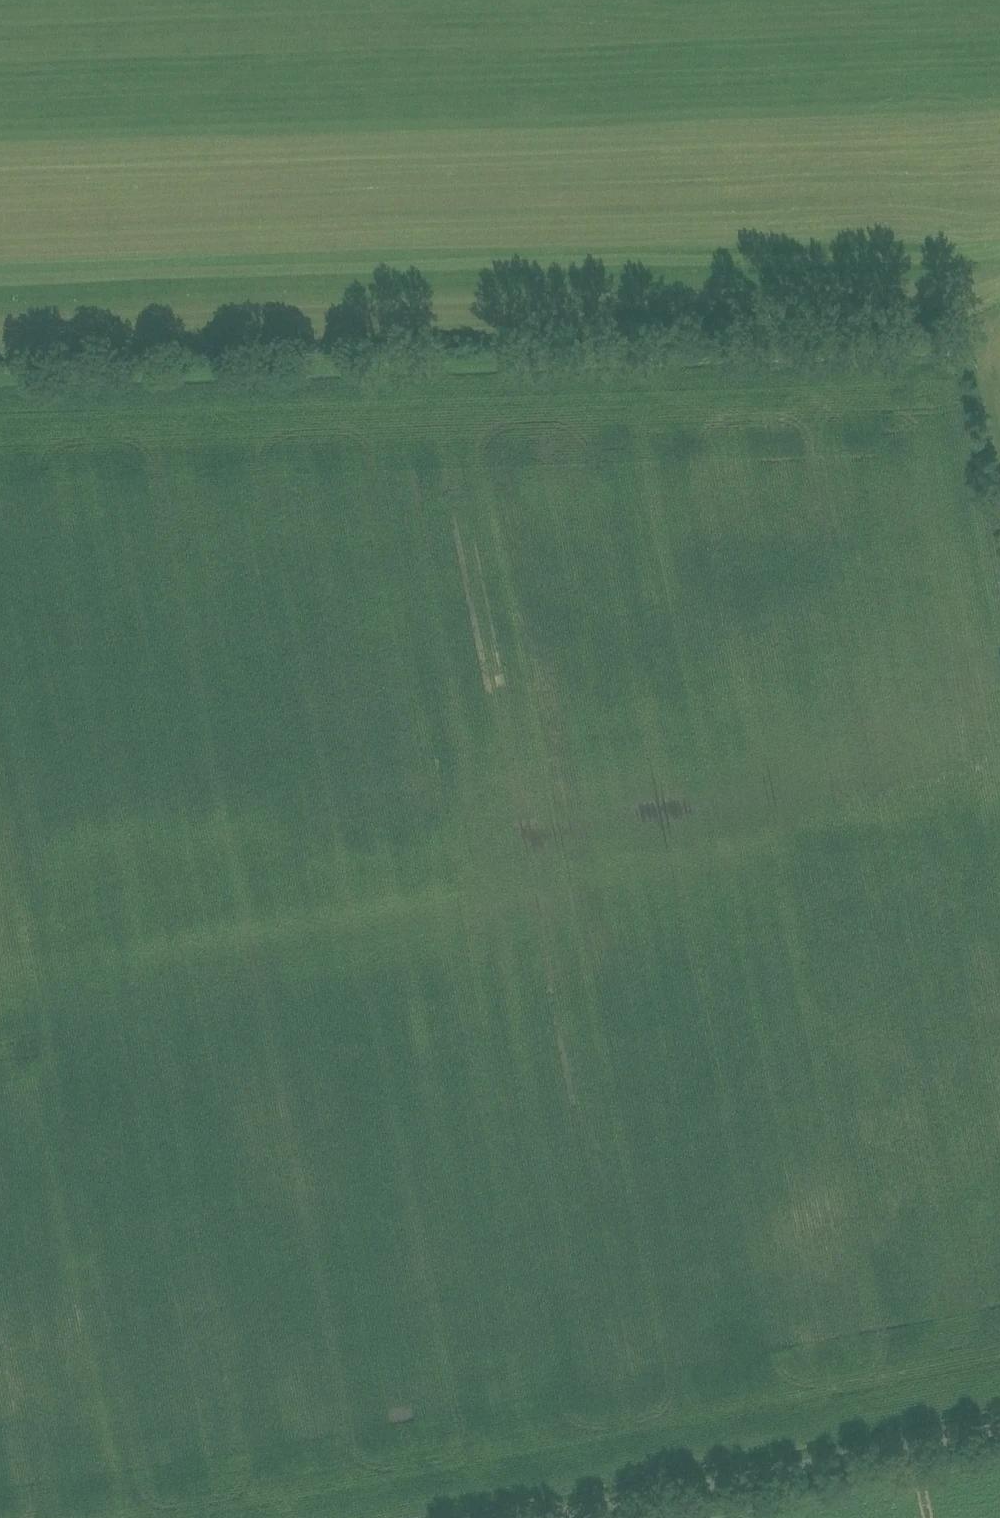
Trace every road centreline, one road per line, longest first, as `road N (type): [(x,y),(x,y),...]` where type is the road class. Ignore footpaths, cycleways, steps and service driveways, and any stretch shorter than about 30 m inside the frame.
road 1 (unclassified): [(427,1517),(999,1408)]

